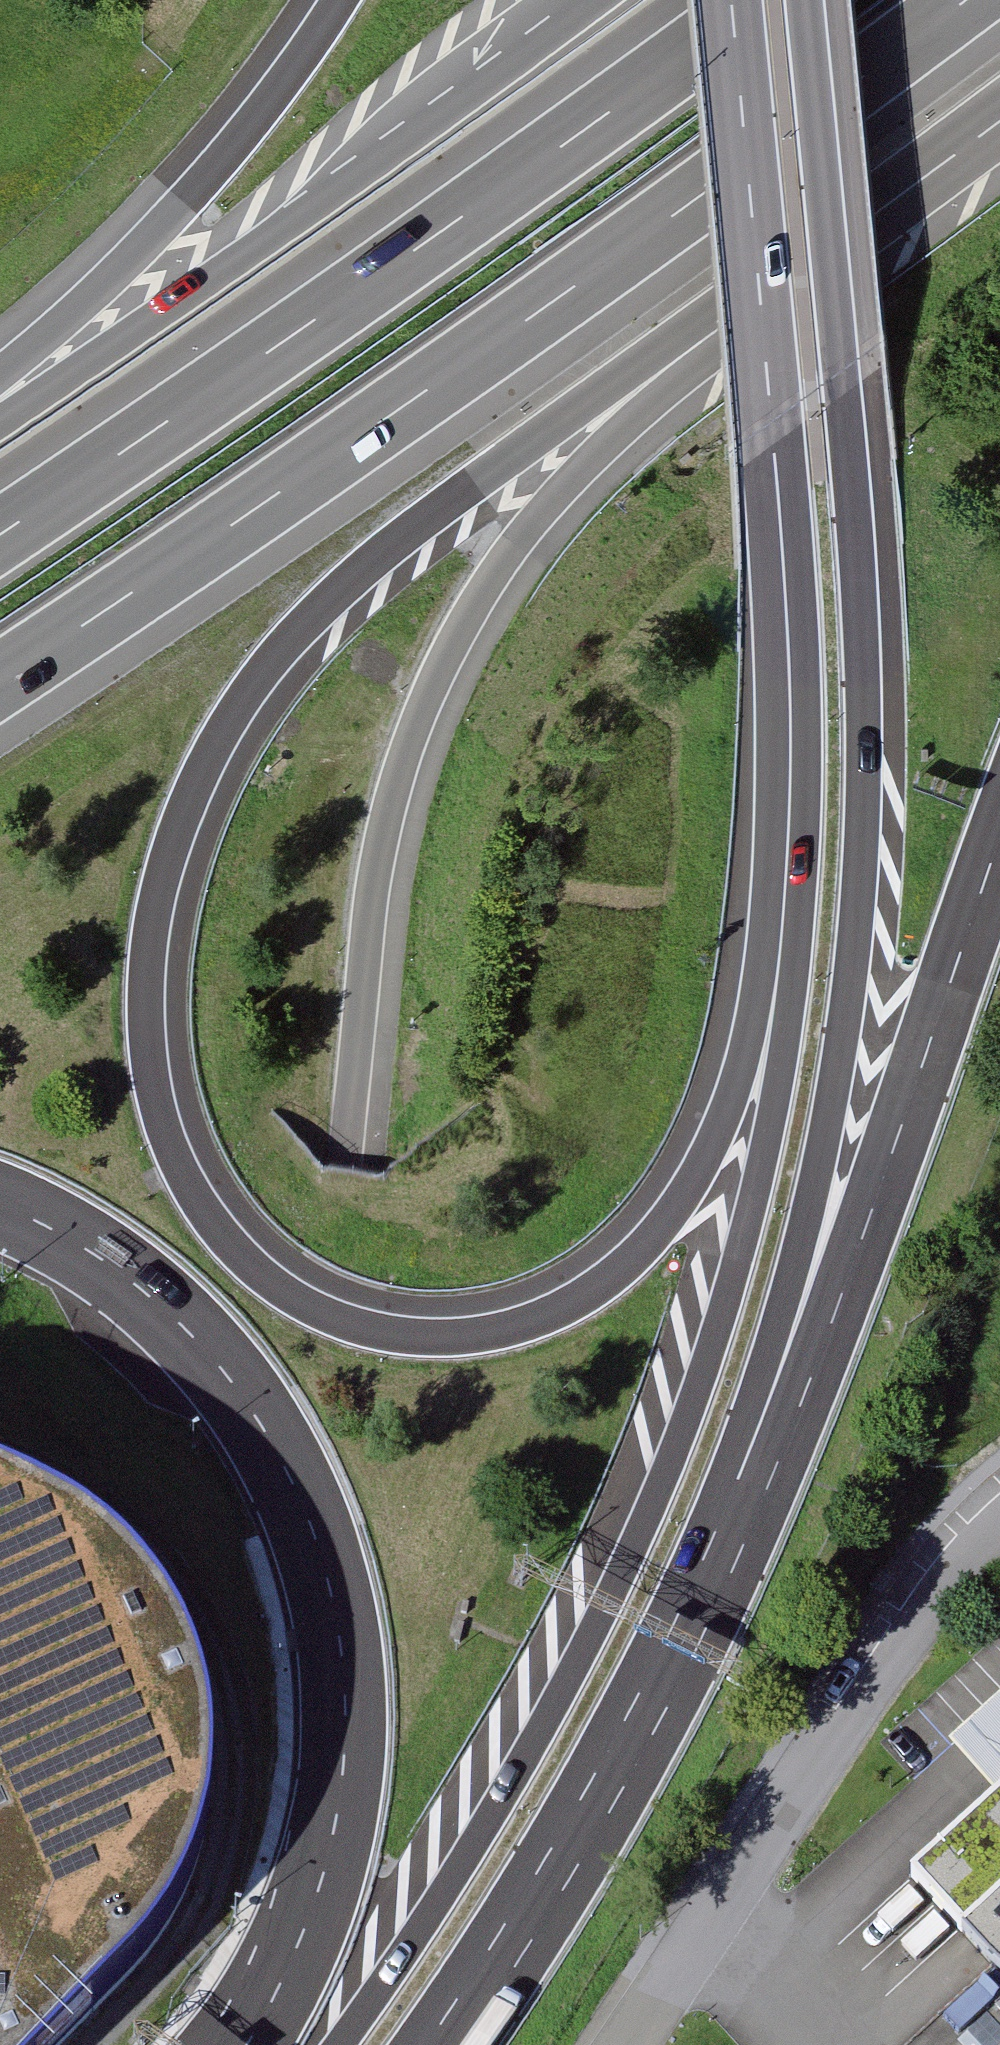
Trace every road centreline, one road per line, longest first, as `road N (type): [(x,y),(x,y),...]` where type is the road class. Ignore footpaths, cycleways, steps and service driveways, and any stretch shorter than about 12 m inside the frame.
road 1 (motorway): [(780,513),(765,960),(746,1045),(689,1181),(609,1273),(520,1322),(420,1335),(344,1322),(300,1300),(215,1222),(175,1148),(156,1080),(149,966),(166,874),(198,788),(274,662),(377,562),(705,340)]
road 2 (motorway): [(780,513),(803,629),(807,770),(794,998),(730,1269),(679,1422),(601,1597),(524,1745),(339,2044)]
road 3 (motorway): [(747,1498),(763,1373),(810,1215),(853,888),(855,569),(805,0)]
road 4 (motorway): [(0,684),(647,239),(970,0)]
road 5 (motorway): [(0,1203),(91,1251),(218,1364),(275,1446),(326,1570),(346,1708),(337,1819),(306,1929),(251,2044)]
road 6 (motorway): [(347,1174),(380,864),(408,749),(442,665),(494,574),(557,487),(705,340)]
road 7 (motorway): [(759,0),(0,533)]
road 8 (motorway): [(576,0),(0,426)]
road 9 (motorway): [(747,1498),(805,1393),(999,845)]
road 10 (unclassified): [(999,1529),(820,1753),(621,2044)]
road 11 (motorway): [(445,2044),(614,1774),(747,1498)]
road 12 (motorway): [(730,0),(780,513)]
road 13 (motorway): [(332,0),(164,214),(0,373)]
road 14 (motorway): [(705,340),(999,114)]

